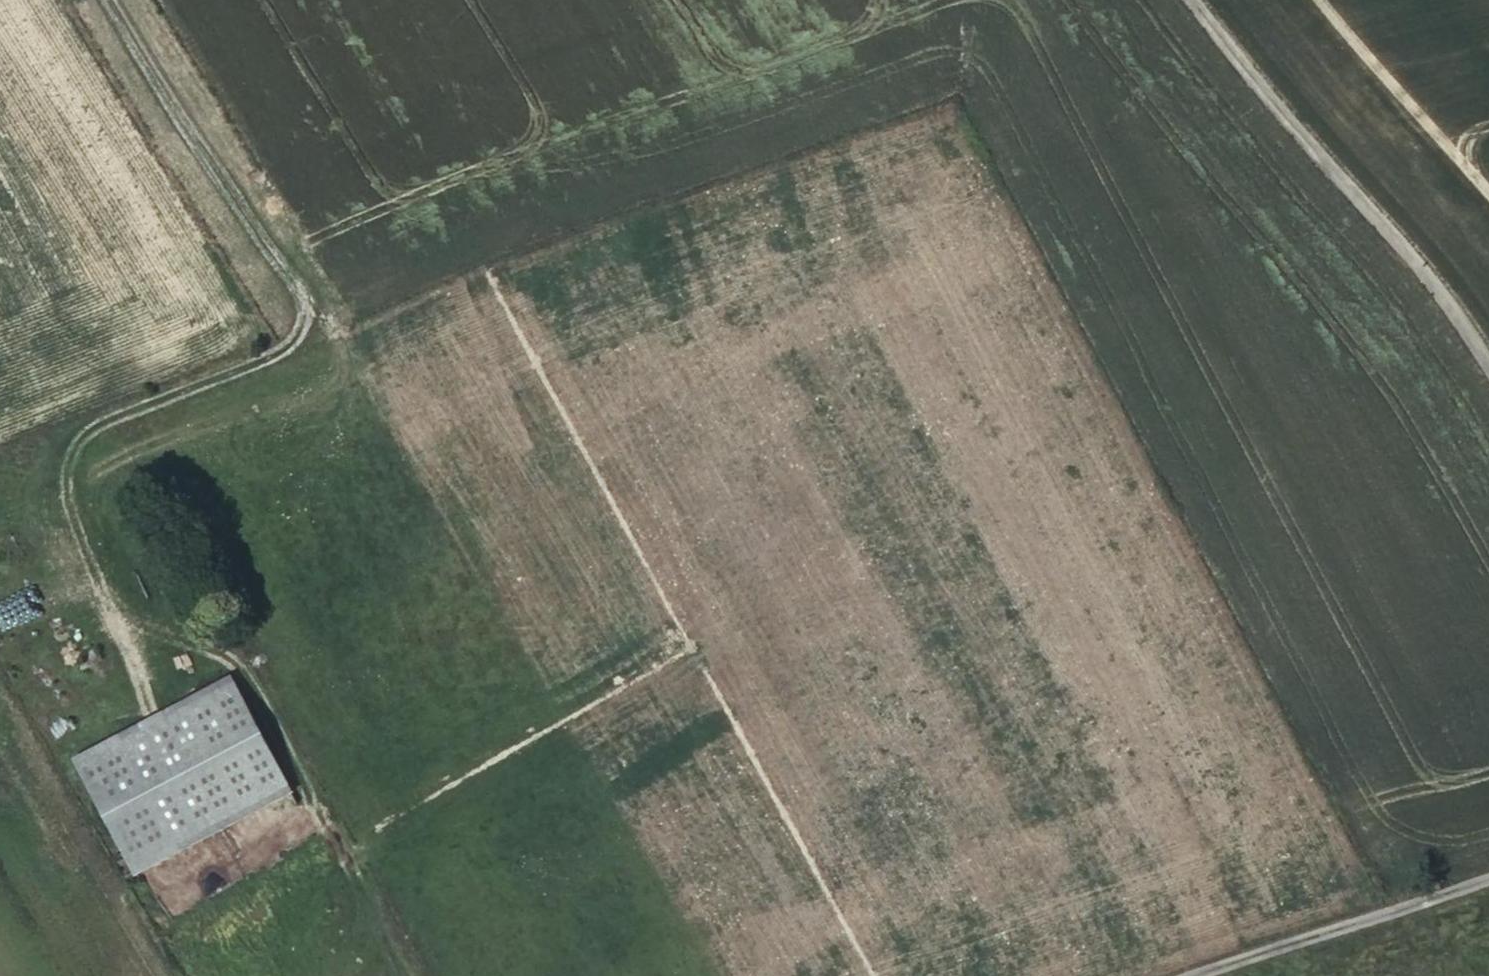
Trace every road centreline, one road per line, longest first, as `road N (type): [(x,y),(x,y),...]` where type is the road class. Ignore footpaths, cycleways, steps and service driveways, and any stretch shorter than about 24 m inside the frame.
road 1 (track): [(134,687),(65,486),(98,426),(286,348),(299,306),(106,0)]
road 2 (track): [(1488,374),(1438,283),(1193,0)]
road 3 (track): [(1186,975),(1488,874)]

